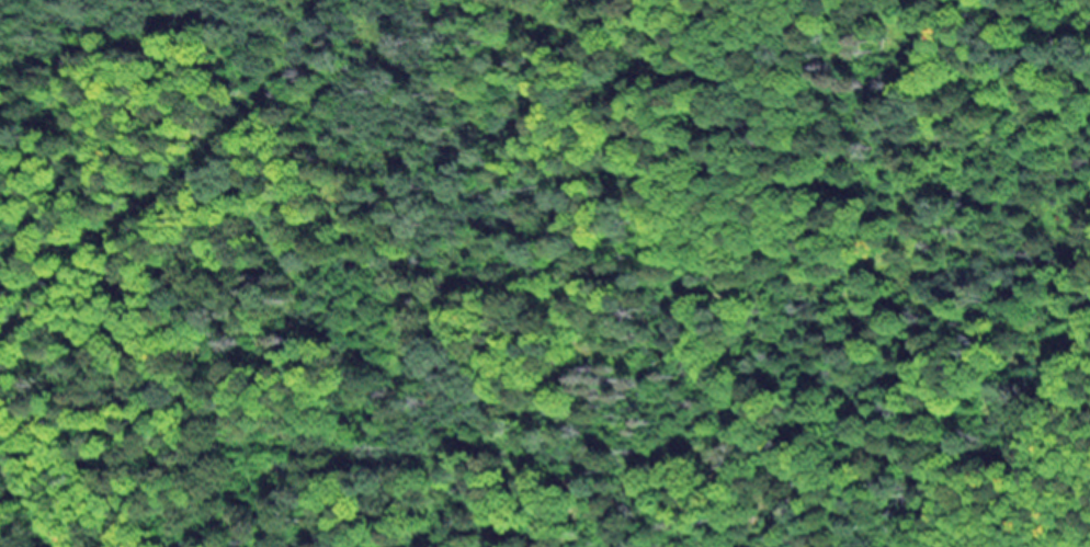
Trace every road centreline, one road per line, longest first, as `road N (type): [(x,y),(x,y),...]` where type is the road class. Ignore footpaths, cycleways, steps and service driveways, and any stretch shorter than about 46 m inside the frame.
road 1 (track): [(67,546),(34,501),(10,437),(8,378),(21,327),(71,262),(208,168),(281,77),(318,0)]

